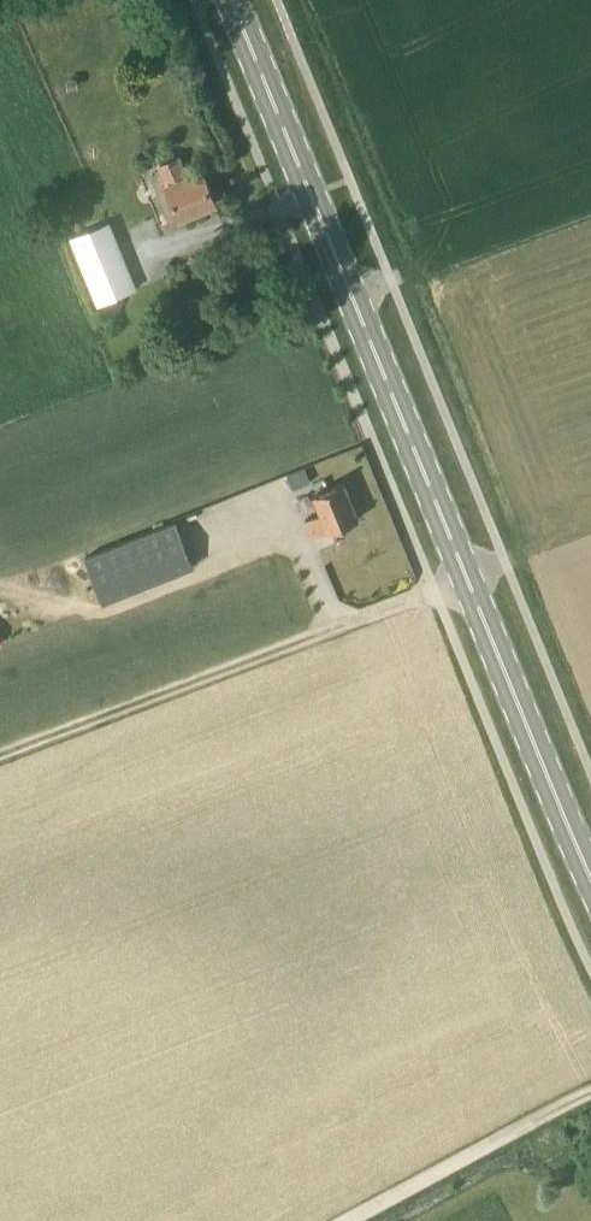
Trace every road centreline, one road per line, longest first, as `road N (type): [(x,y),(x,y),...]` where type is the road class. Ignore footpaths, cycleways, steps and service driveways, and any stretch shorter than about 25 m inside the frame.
road 1 (primary): [(590,872),(230,0)]
road 2 (track): [(468,582),(0,767)]
road 3 (track): [(370,1220),(590,1101)]

